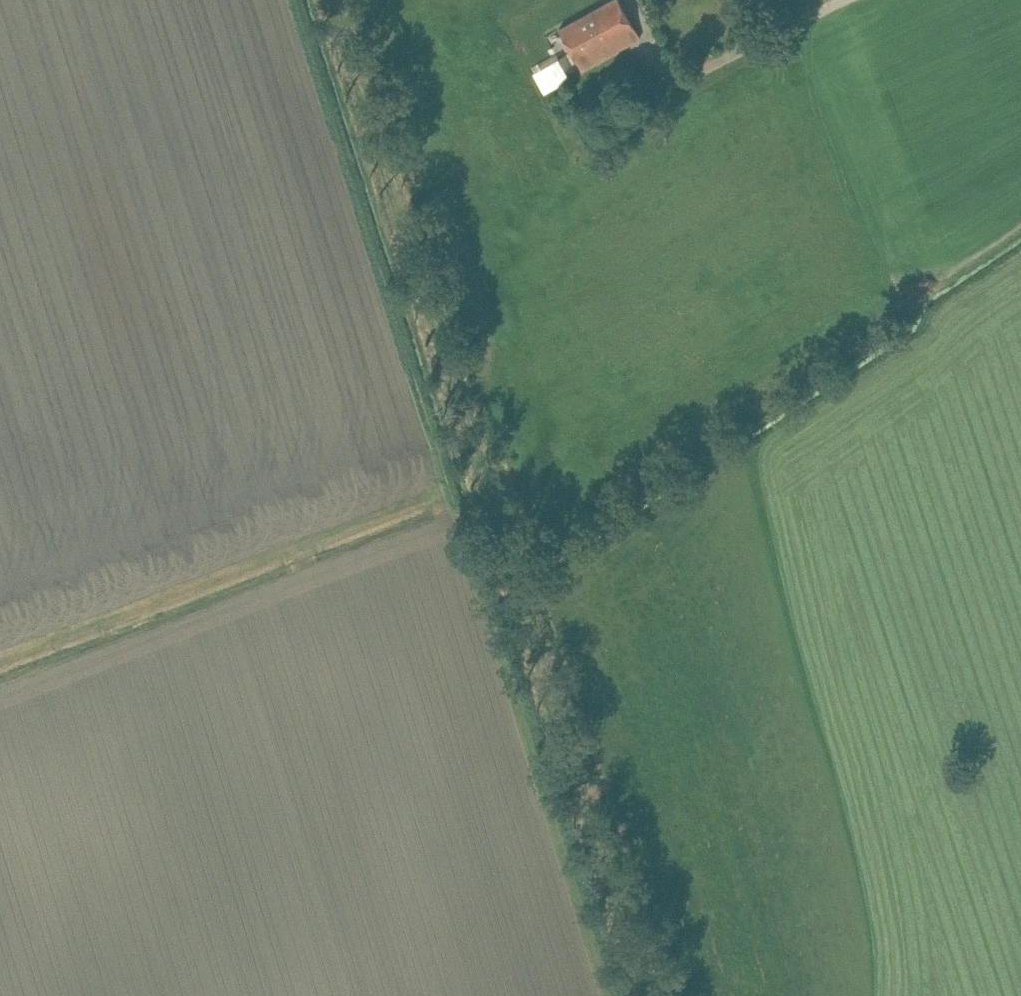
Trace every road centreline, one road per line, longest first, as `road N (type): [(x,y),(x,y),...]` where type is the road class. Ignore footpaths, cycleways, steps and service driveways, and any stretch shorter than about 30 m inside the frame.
road 1 (track): [(332,0),(647,995)]
road 2 (unclassified): [(670,65),(691,75),(718,69),(858,0)]

